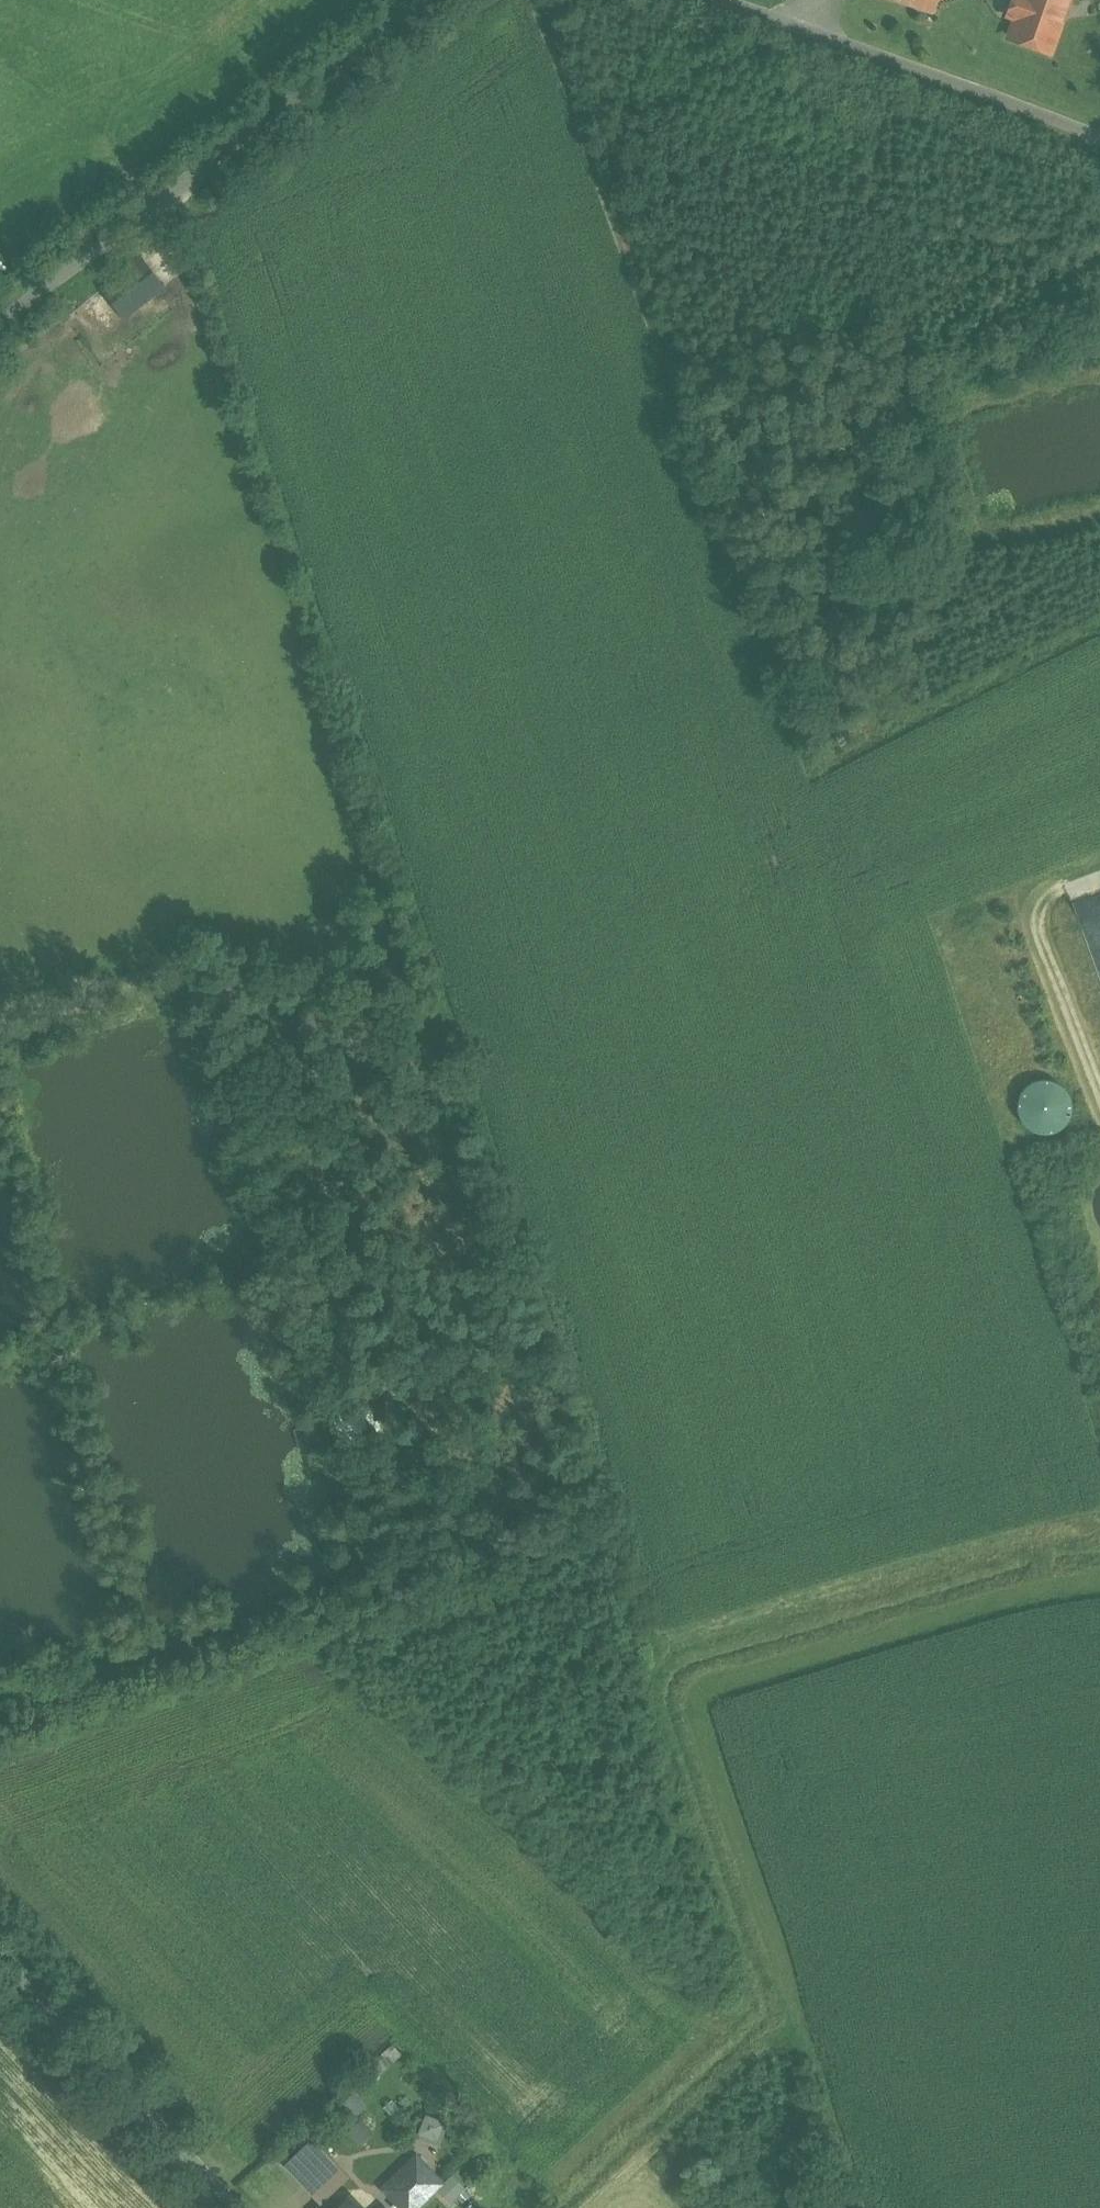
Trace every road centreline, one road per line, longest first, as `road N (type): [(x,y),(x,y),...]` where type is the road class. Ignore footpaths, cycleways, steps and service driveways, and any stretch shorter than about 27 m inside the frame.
road 1 (unclassified): [(424,0),(0,321)]
road 2 (unclassified): [(1099,141),(721,0)]
road 3 (unclassified): [(0,1965),(236,2207)]

